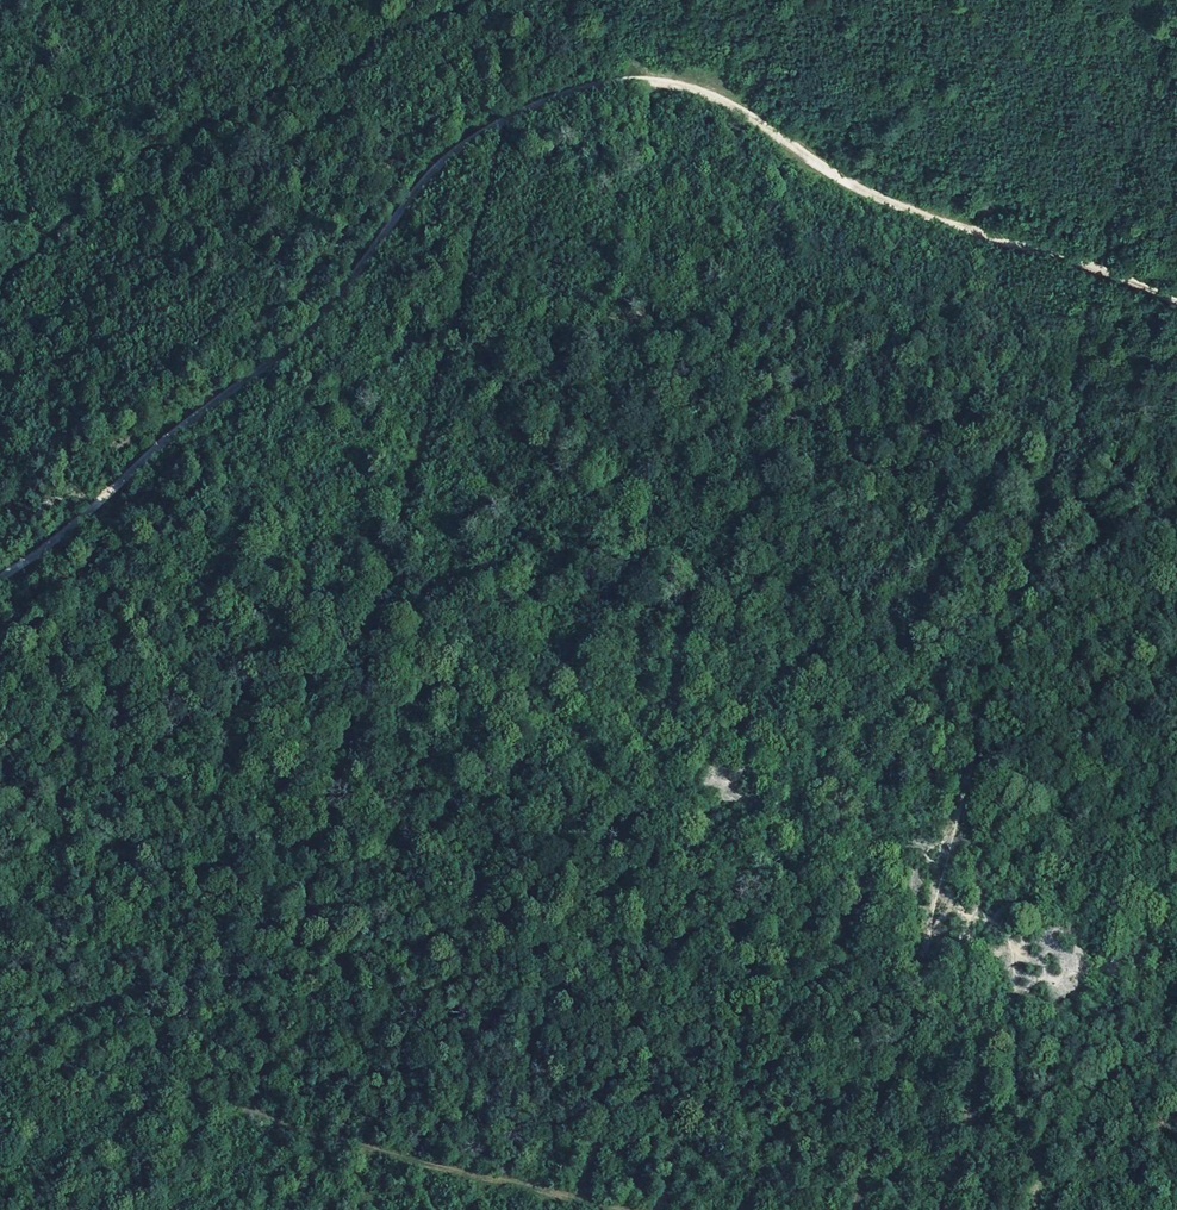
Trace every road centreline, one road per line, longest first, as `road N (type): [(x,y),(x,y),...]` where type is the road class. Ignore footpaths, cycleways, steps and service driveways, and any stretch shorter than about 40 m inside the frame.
road 1 (track): [(1176,302),(858,188),(719,100),(643,81),(582,89),(512,117),(449,157),(309,331),(0,575)]

